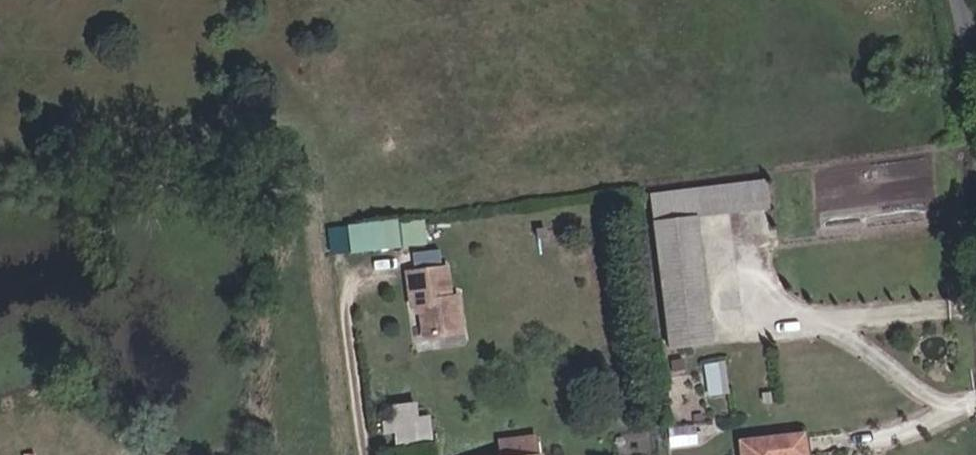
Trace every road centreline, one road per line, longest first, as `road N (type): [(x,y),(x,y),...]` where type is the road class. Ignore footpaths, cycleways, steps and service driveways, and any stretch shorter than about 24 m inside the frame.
road 1 (unclassified): [(975,144),(946,0)]

